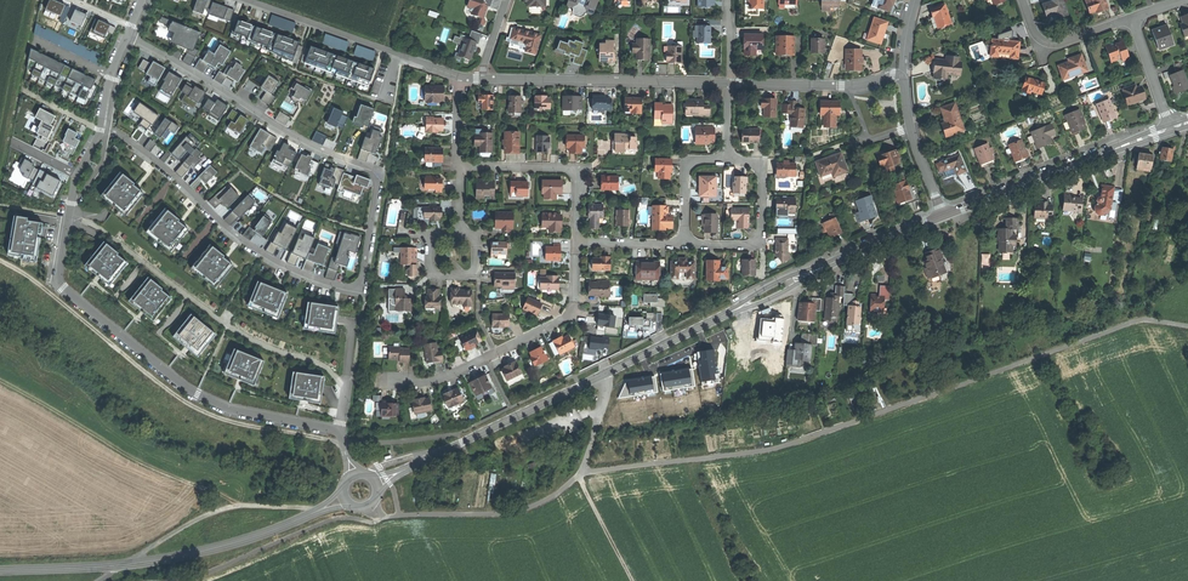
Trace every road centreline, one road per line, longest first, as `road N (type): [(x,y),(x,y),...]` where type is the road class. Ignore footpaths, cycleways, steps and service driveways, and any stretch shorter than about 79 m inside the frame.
road 1 (residential): [(101,125),(277,264),(341,287),(361,278),(377,171),(287,134),(127,35)]
road 2 (residential): [(77,175),(59,267),(65,291),(187,390),(230,410),(334,432),(355,475)]
road 3 (track): [(342,444),(237,424),(186,405),(0,260)]
road 4 (secondary): [(414,466),(727,314)]
road 5 (secondary): [(0,570),(164,559),(318,511)]
road 6 (track): [(0,380),(132,457),(240,507)]
road 7 (residential): [(576,241),(575,298),(566,317),(448,376),(397,381)]
road 8 (secondary): [(943,217),(1173,128)]
road 9 (residential): [(729,84),(483,80)]
road 10 (residential): [(246,0),(458,77)]
road 11 (residential): [(457,168),(571,169),(578,179),(576,241)]
road 12 (residential): [(684,245),(758,242),(761,169),(727,161)]
road 13 (residential): [(902,76),(849,86),(729,84)]
road 14 (residential): [(1023,0),(1035,33),(1049,43),(1131,17)]
road 15 (secondary): [(825,266),(943,217)]
road 16 (residential): [(436,235),(432,270),(468,275),(475,242),(459,233)]
road 17 (residential): [(727,161),(687,167),(684,245)]

